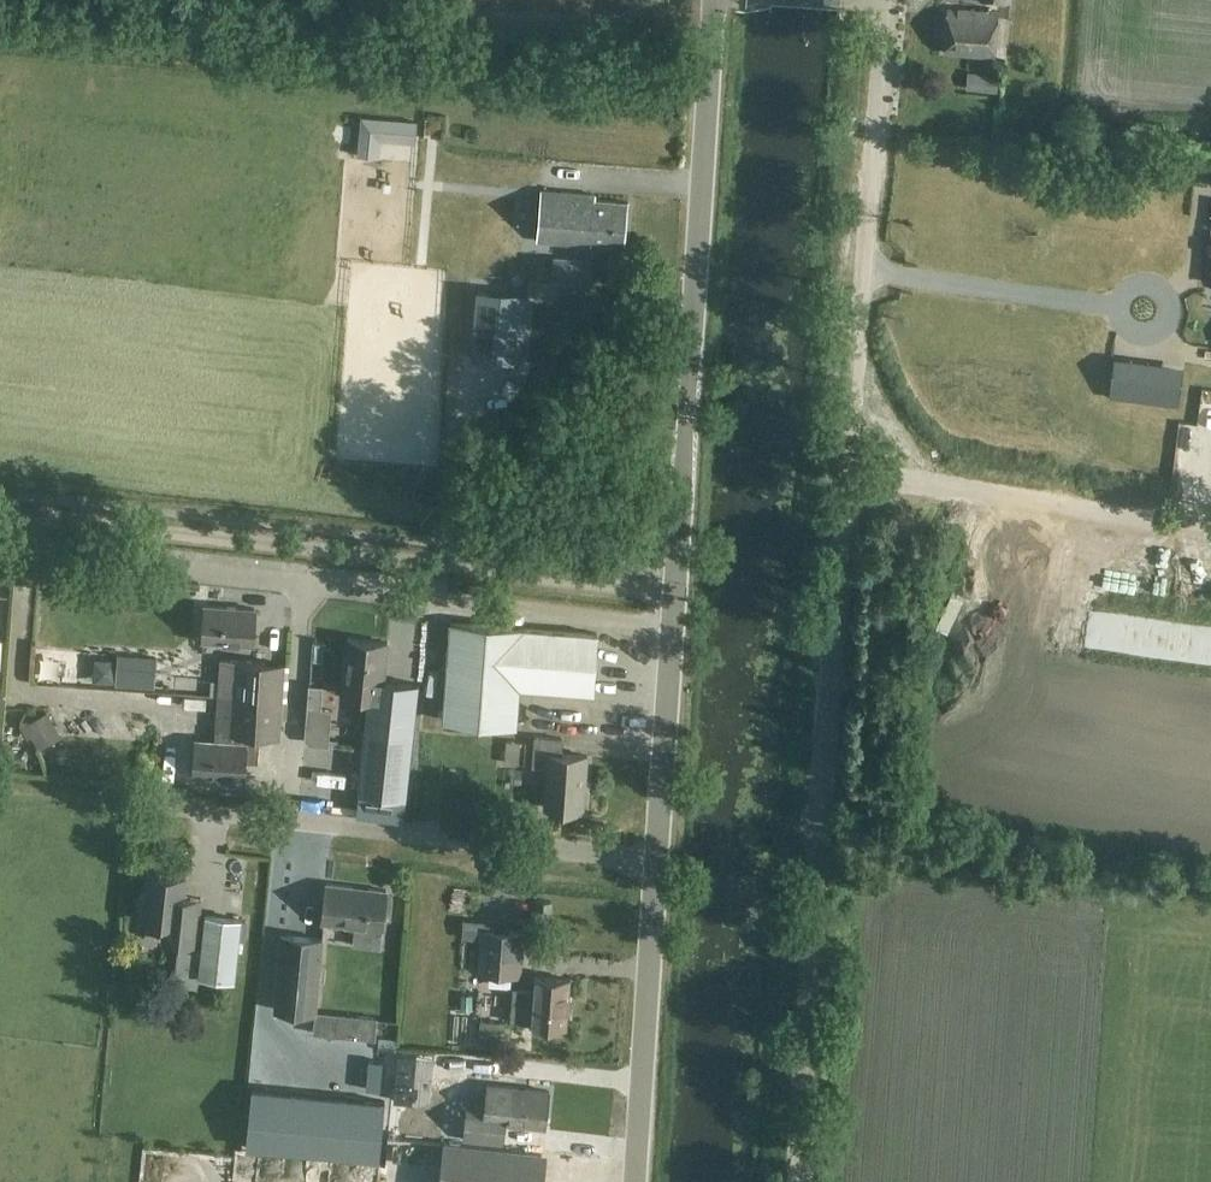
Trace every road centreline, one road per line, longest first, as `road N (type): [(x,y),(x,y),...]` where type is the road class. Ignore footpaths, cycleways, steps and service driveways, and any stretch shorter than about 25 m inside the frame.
road 1 (track): [(805,1181),(852,476),(847,433),(874,163)]
road 2 (tertiary): [(660,864),(715,0)]
road 3 (track): [(0,518),(676,591)]
road 4 (residential): [(660,864),(0,784)]
road 5 (track): [(714,35),(389,0)]
road 6 (tertiary): [(637,1181),(660,864)]

